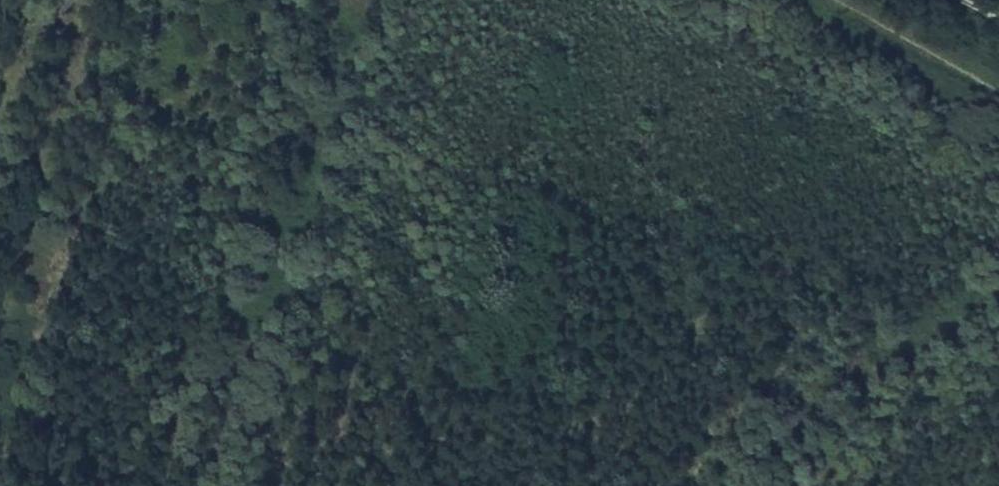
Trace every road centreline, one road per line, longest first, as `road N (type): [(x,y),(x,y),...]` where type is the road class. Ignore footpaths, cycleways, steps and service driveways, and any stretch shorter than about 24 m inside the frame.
road 1 (track): [(998,95),(826,0)]

